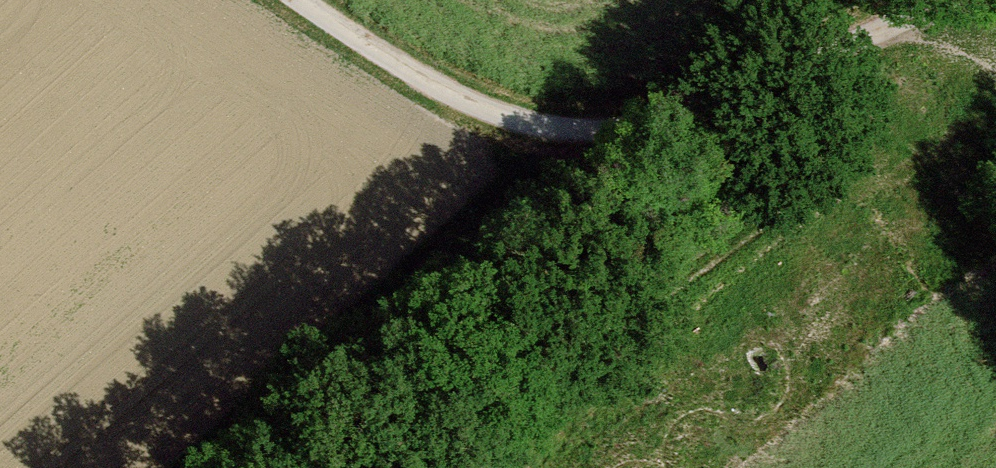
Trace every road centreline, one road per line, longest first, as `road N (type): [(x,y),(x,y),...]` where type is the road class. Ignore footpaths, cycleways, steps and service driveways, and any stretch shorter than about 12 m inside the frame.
road 1 (track): [(404,467),(860,116),(908,67)]
road 2 (track): [(882,28),(693,110),(604,130),(536,123),(462,97),(300,0)]
road 3 (track): [(908,67),(995,184)]

